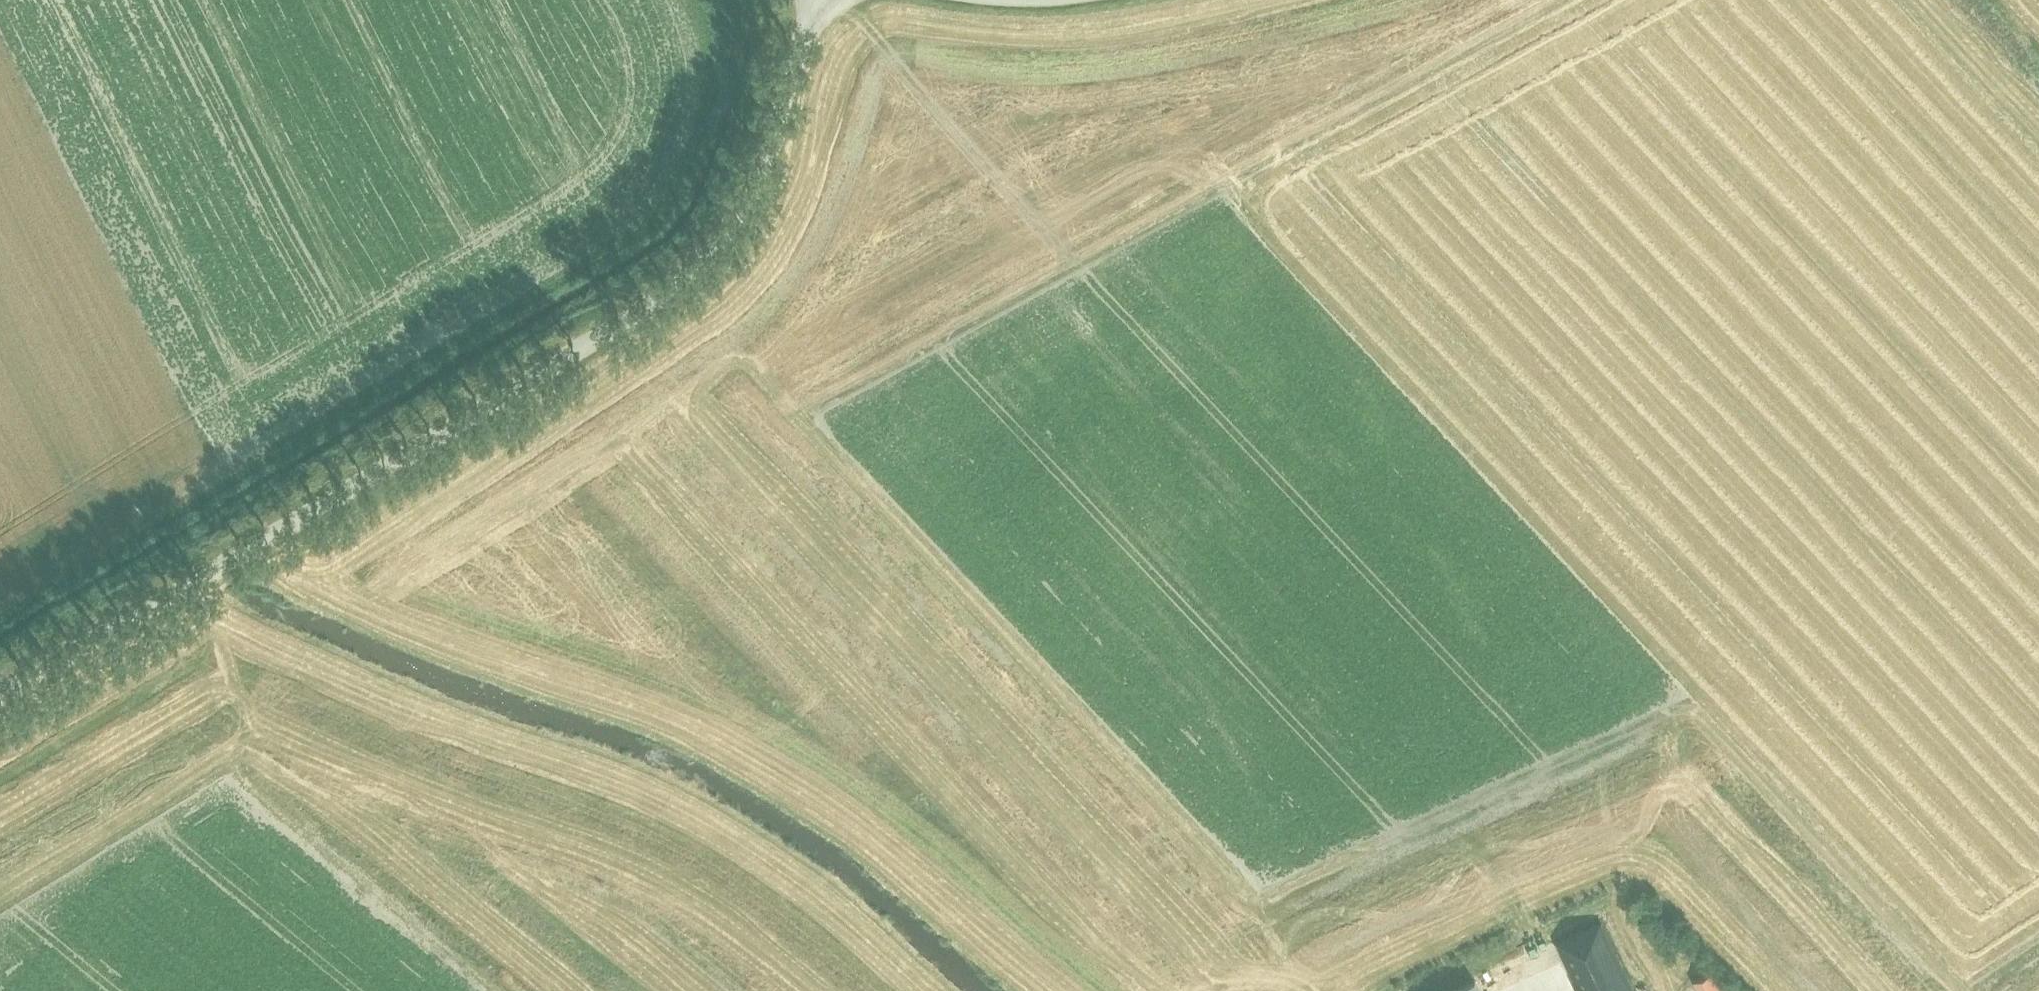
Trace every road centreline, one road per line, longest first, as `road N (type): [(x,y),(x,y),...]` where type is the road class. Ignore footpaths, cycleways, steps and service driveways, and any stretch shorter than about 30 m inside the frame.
road 1 (unclassified): [(0,695),(607,331),(685,275),(741,203),(806,29),(824,0)]

